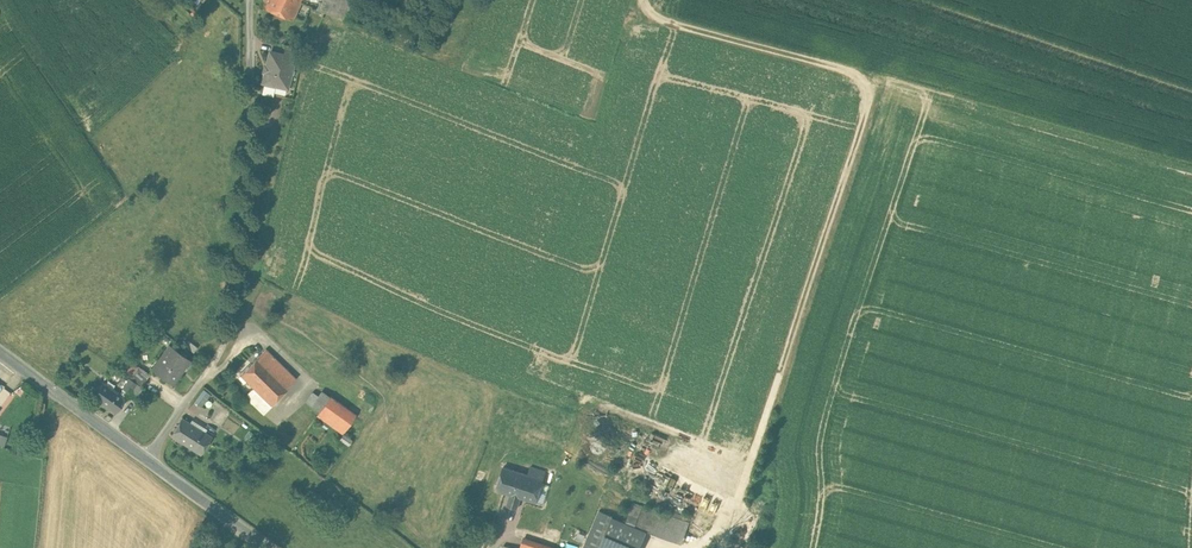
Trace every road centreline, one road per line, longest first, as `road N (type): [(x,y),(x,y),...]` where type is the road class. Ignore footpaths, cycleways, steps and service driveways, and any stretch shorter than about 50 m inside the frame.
road 1 (track): [(645,0),(656,13),(853,78),(872,97),(723,547)]
road 2 (track): [(147,459),(233,329),(252,155),(254,0)]
road 3 (unclassified): [(273,547),(0,350)]

